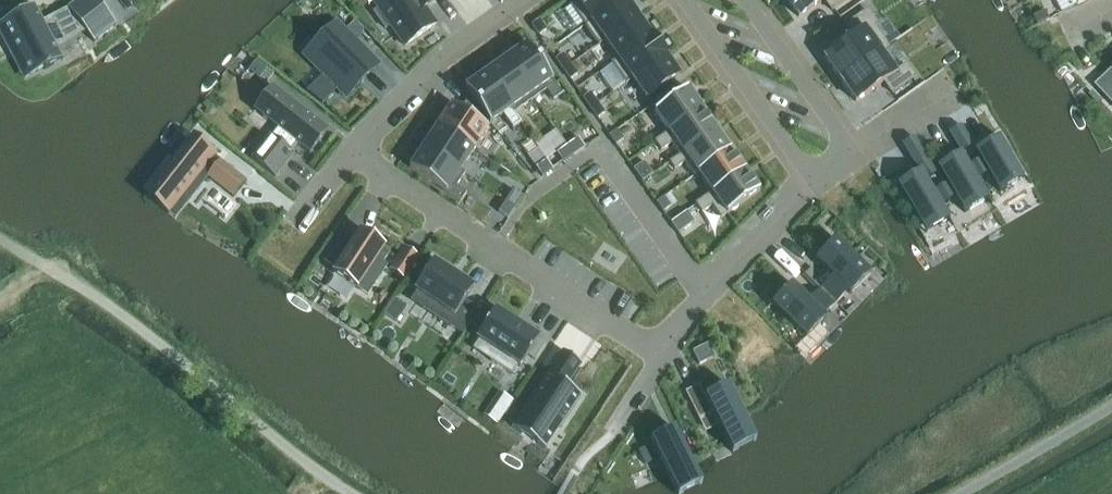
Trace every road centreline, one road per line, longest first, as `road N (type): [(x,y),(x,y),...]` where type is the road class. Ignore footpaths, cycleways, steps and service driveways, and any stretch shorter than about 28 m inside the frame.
road 1 (unclassified): [(352,493),(101,300),(0,239)]
road 2 (residential): [(350,152),(659,353)]
road 3 (residential): [(659,353),(815,183)]
road 4 (residential): [(518,0),(435,58),(350,152)]
road 5 (residential): [(685,0),(815,183)]
road 6 (residential): [(855,156),(745,0)]
road 7 (unclassified): [(1111,405),(960,493)]

